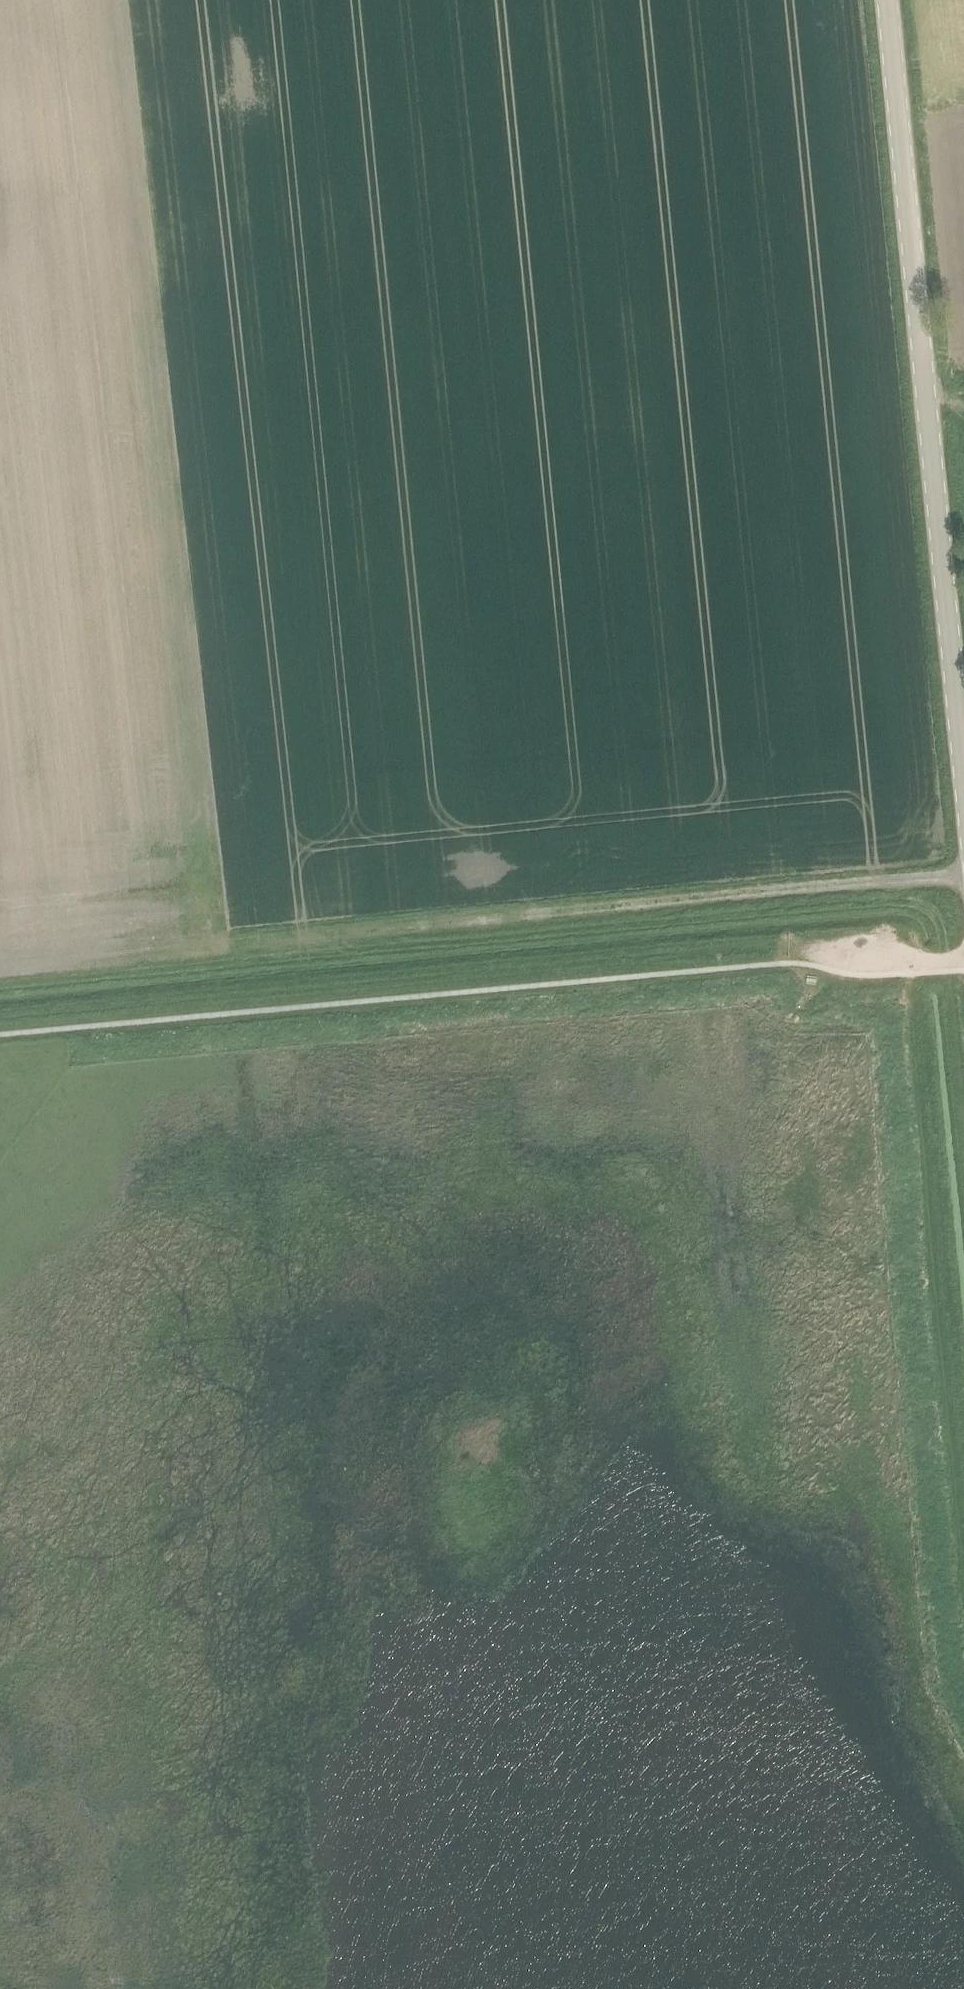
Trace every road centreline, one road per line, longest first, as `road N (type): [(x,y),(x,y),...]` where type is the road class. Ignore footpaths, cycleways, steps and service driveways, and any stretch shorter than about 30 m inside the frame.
road 1 (secondary): [(963,748),(890,0)]

